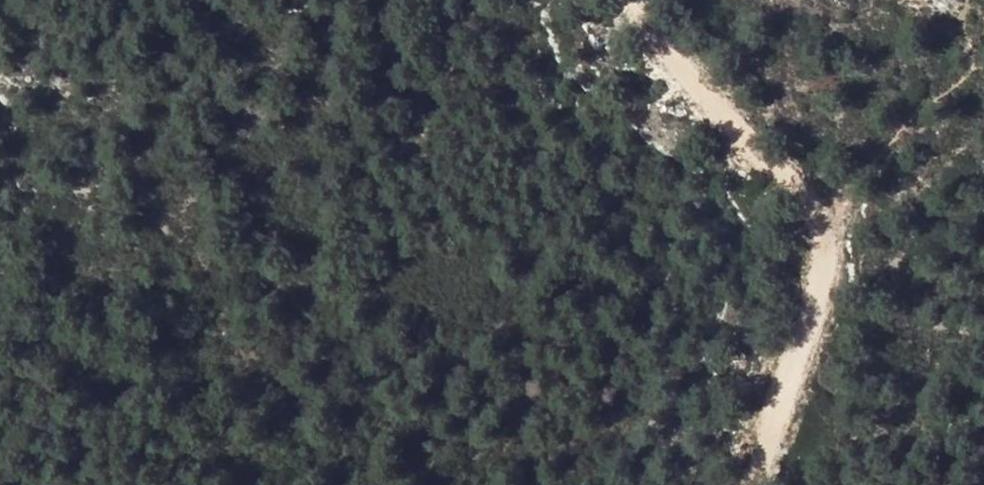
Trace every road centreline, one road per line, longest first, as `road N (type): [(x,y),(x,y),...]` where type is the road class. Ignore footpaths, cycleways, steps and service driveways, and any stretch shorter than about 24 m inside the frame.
road 1 (track): [(749,484),(794,381),(823,238),(810,196),(646,36),(634,0)]

